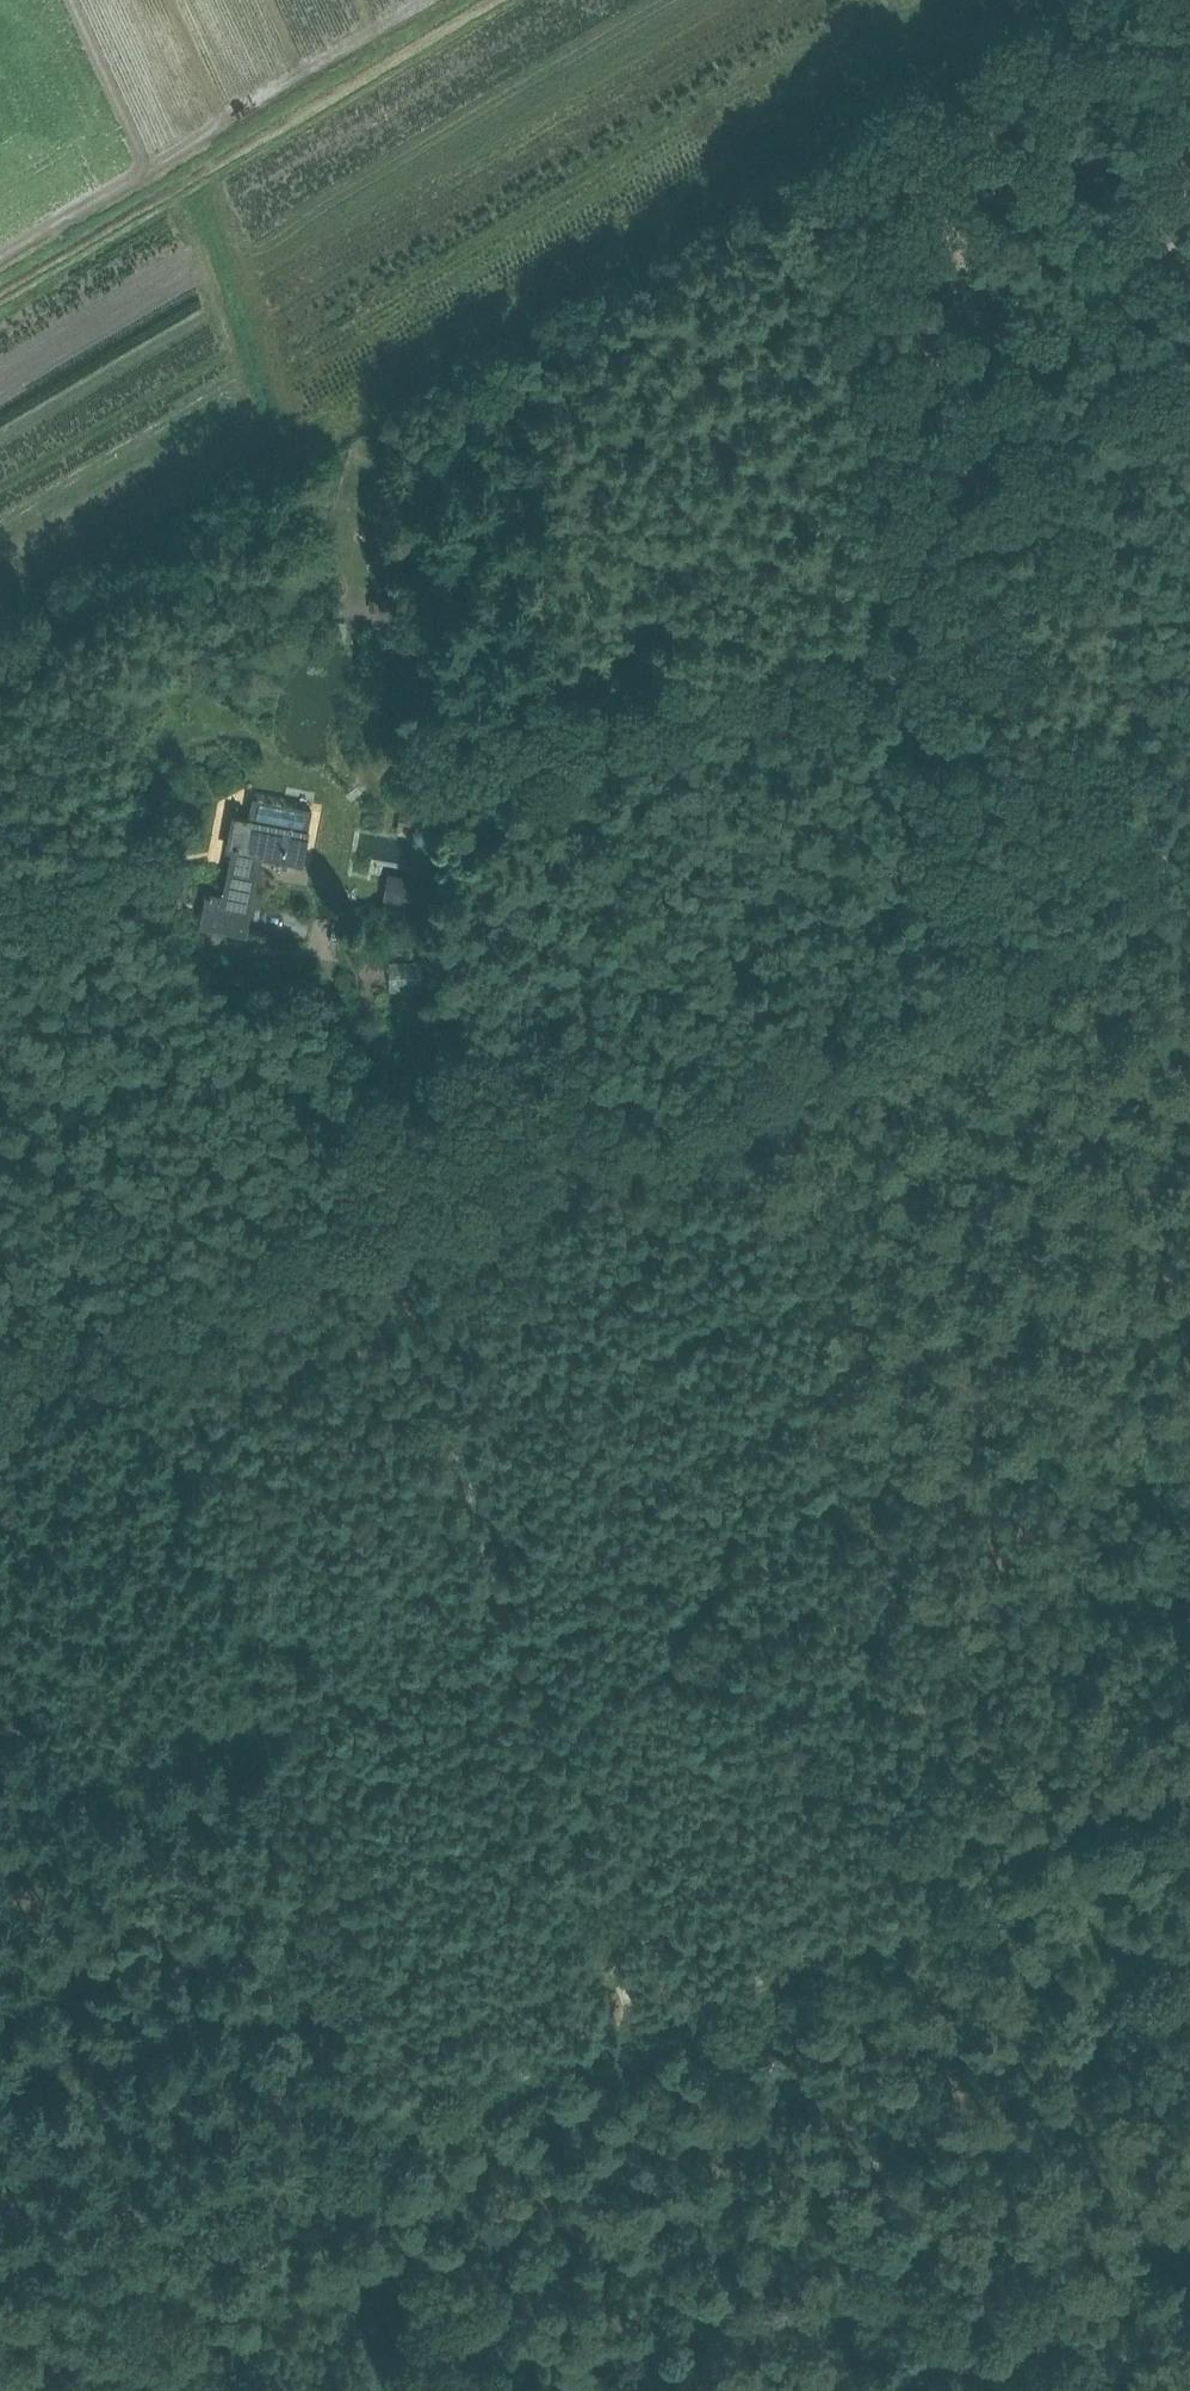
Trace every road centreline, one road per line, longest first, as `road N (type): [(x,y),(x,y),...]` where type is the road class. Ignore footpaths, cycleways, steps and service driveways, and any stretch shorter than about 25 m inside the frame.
road 1 (track): [(0,1382),(1189,871)]
road 2 (track): [(399,1210),(652,2016)]

